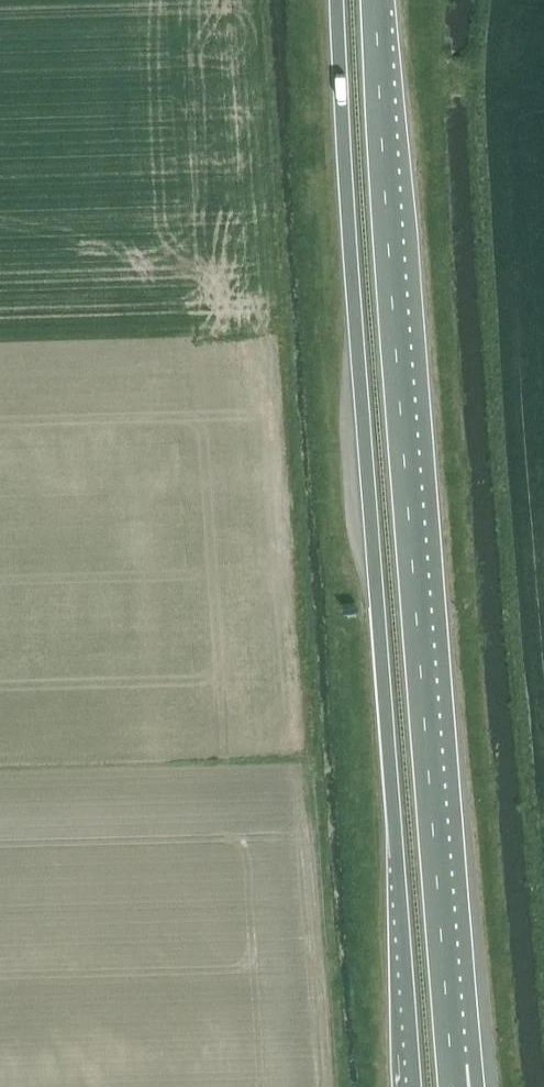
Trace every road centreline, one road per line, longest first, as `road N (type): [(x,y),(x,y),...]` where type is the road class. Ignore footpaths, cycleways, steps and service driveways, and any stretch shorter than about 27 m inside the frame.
road 1 (trunk): [(339,0),(413,1086)]
road 2 (trunk): [(451,1067),(377,0)]

